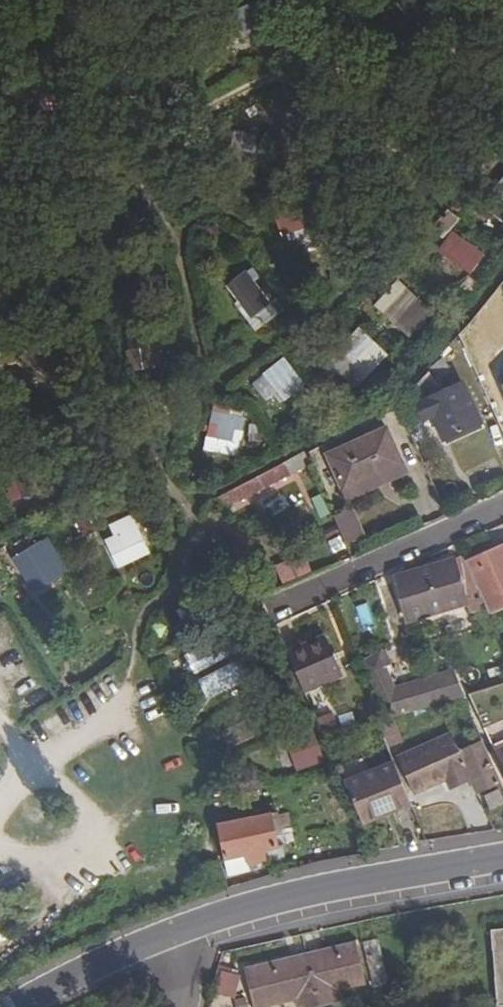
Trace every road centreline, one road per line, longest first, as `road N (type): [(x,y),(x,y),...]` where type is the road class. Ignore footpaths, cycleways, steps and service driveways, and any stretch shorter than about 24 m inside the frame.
road 1 (residential): [(502,853),(166,927),(7,1006)]
road 2 (residential): [(275,609),(502,508)]

